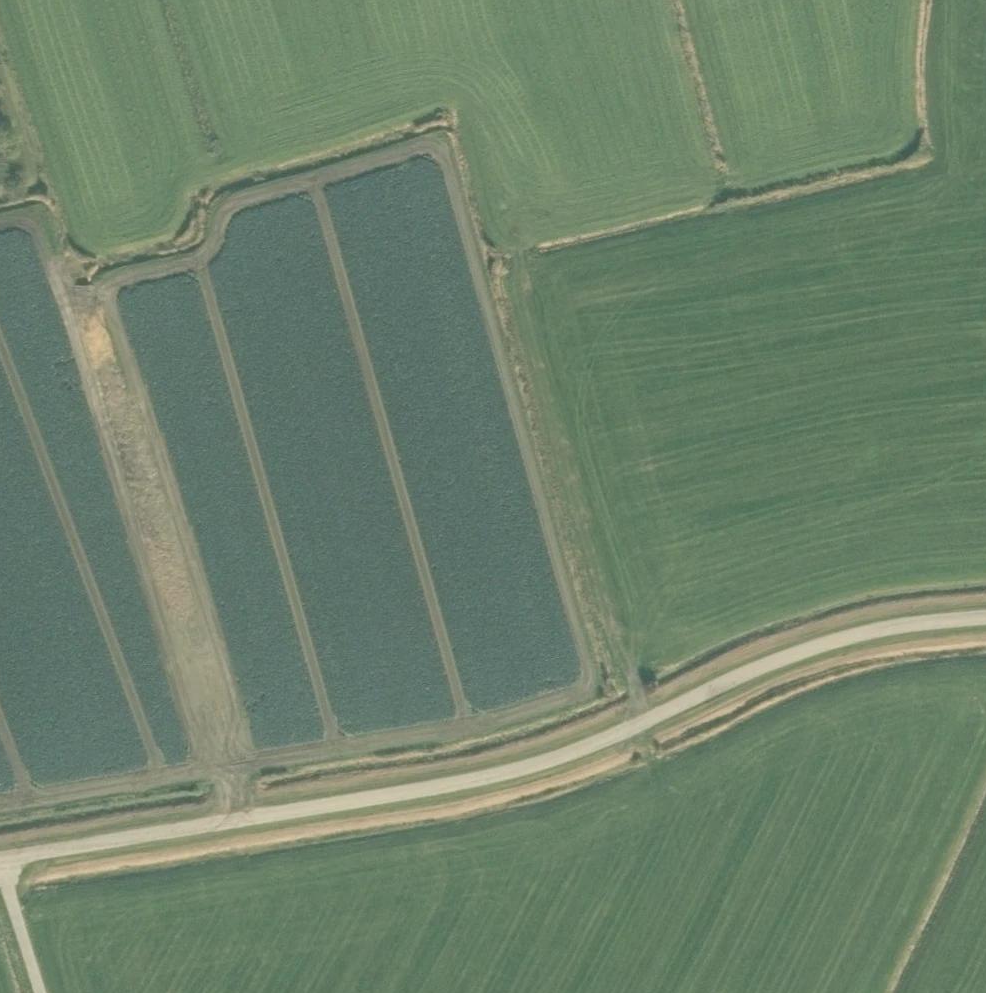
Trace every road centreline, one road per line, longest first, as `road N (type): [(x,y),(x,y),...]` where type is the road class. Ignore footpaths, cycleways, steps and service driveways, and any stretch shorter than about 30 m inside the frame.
road 1 (unclassified): [(0,857),(500,771),(590,743),(821,642),(985,615)]

